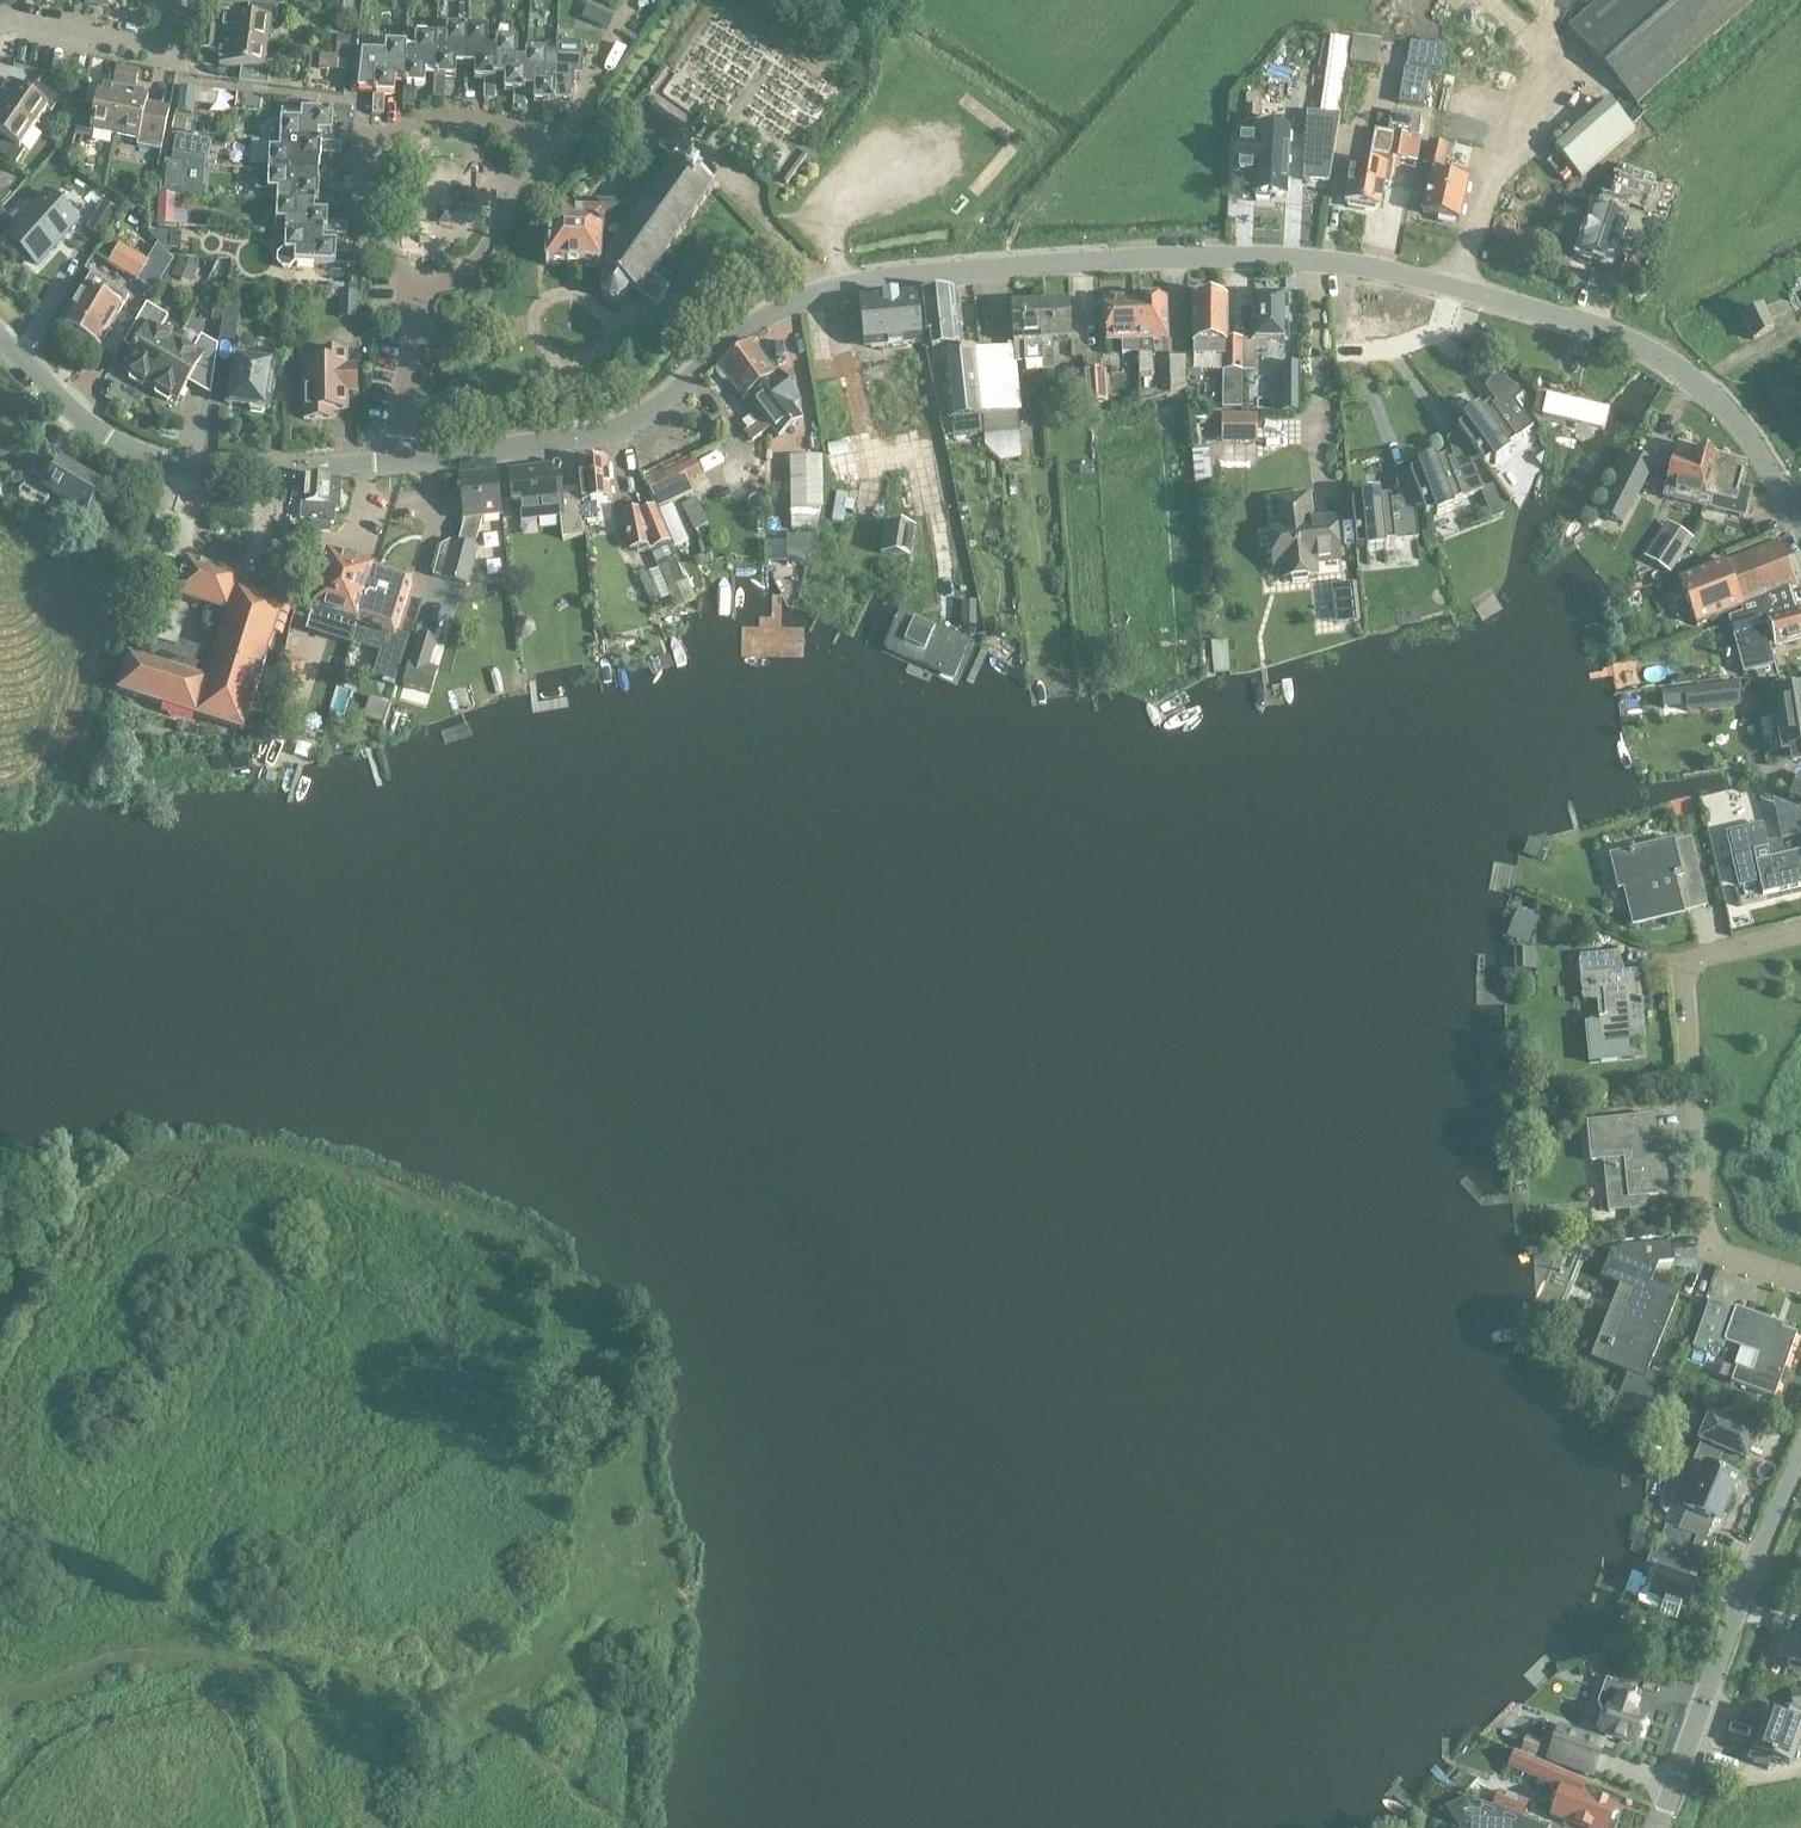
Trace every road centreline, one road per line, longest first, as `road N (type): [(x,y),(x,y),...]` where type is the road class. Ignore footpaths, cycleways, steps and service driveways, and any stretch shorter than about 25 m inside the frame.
road 1 (tertiary): [(399,460),(595,432),(650,408),(743,329),(826,284),(1006,265)]
road 2 (residential): [(420,284),(457,279),(475,264),(541,168),(538,143),(513,126),(429,119),(371,131),(362,149),(361,220),(394,266)]
road 3 (tertiary): [(1800,529),(1750,433),(1670,363),(1610,333),(1459,290)]
road 4 (tertiary): [(1658,1827),(1800,1455)]
road 5 (track): [(1541,0),(1554,13),(1546,33),(1588,89),(1499,183),(1459,290)]
road 6 (tertiary): [(1344,264),(1267,257),(1006,265)]
road 7 (tertiary): [(187,462),(98,427),(0,332)]
road 8 (residential): [(1344,264),(1350,344),(1369,350),(1401,348),(1439,330),(1459,290)]
road 9 (tertiary): [(187,462),(399,460)]
road 10 (residential): [(0,21),(153,45),(172,25),(175,0)]
road 11 (residential): [(399,460),(420,284)]

